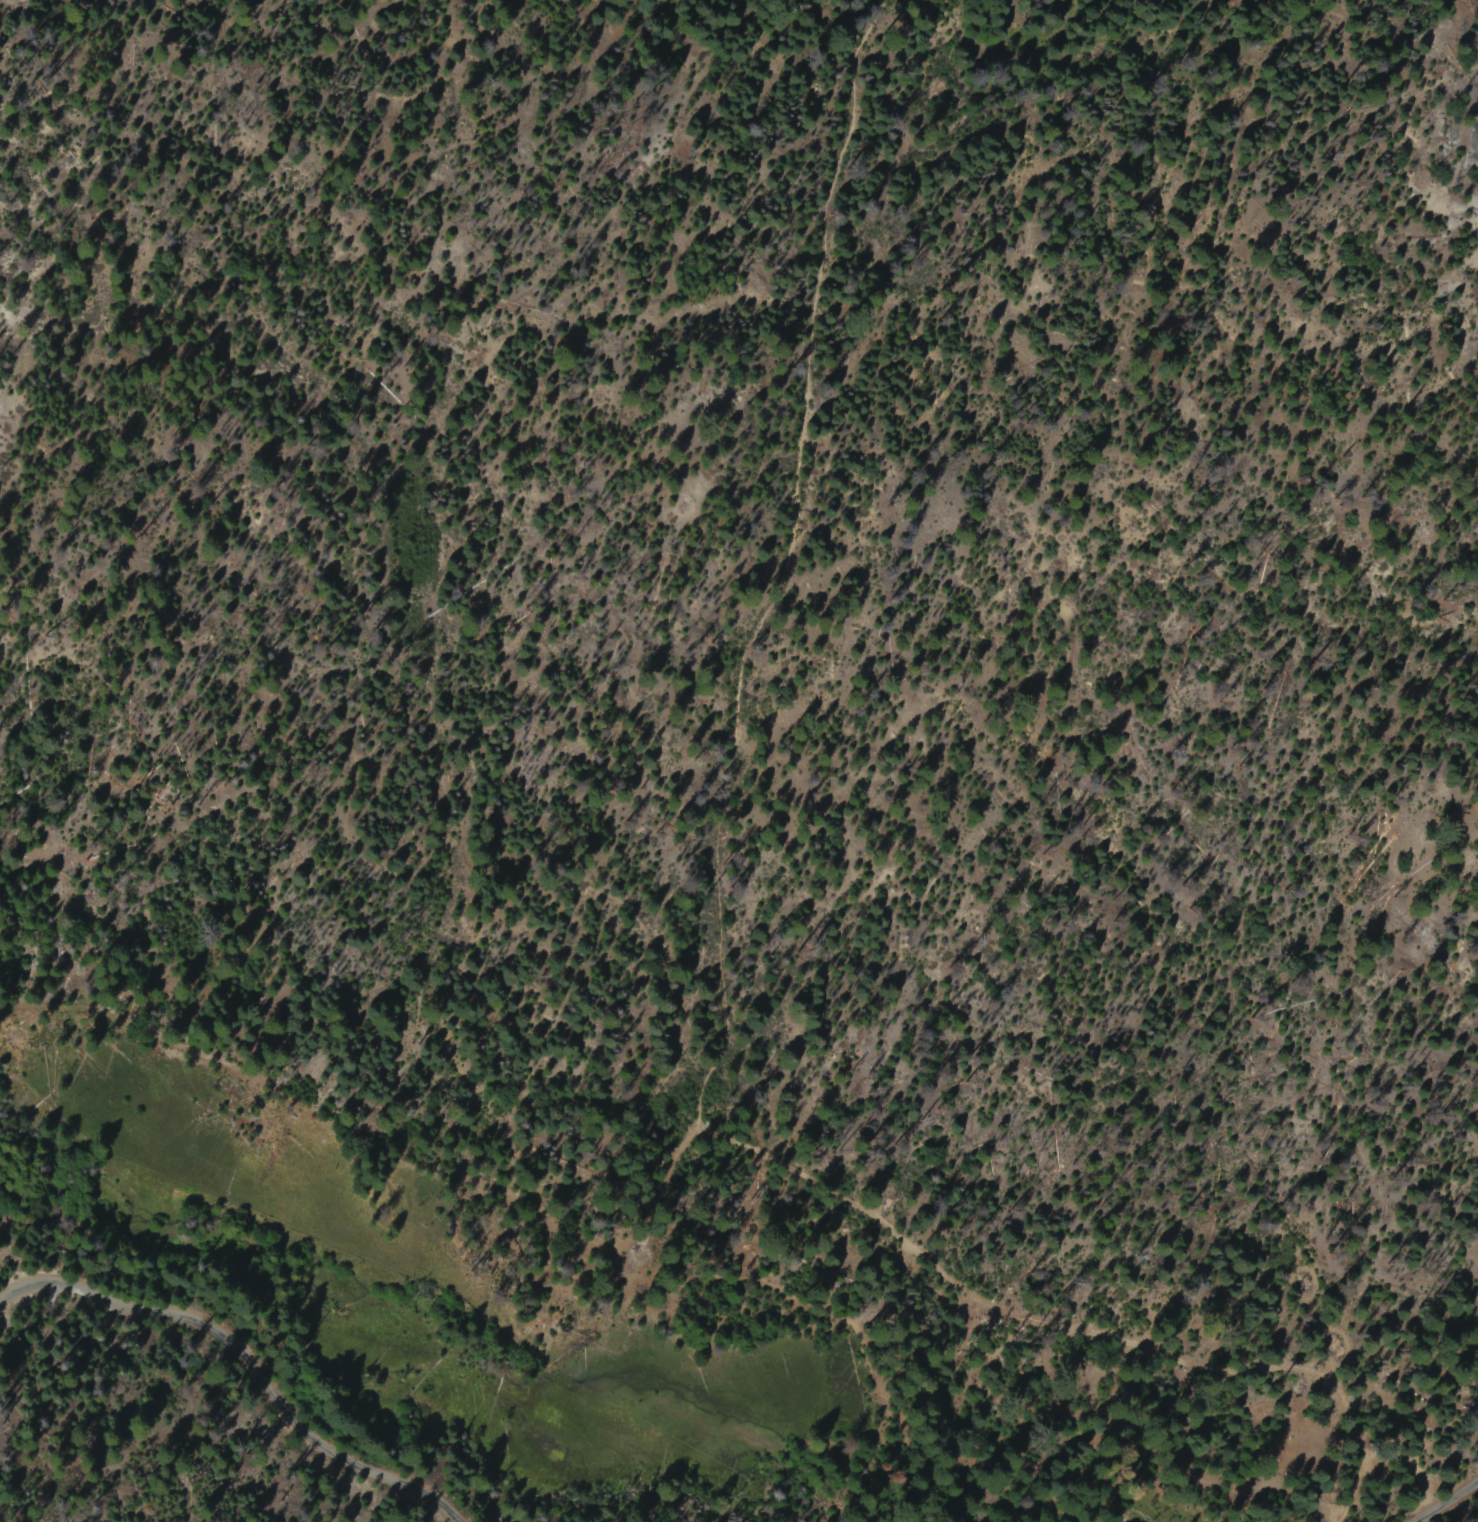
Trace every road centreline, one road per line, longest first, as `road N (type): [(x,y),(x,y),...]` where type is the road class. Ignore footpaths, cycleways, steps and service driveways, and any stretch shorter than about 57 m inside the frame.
road 1 (residential): [(447,1521),(162,1315),(47,1277)]
road 2 (residential): [(1477,1445),(1370,1521)]

